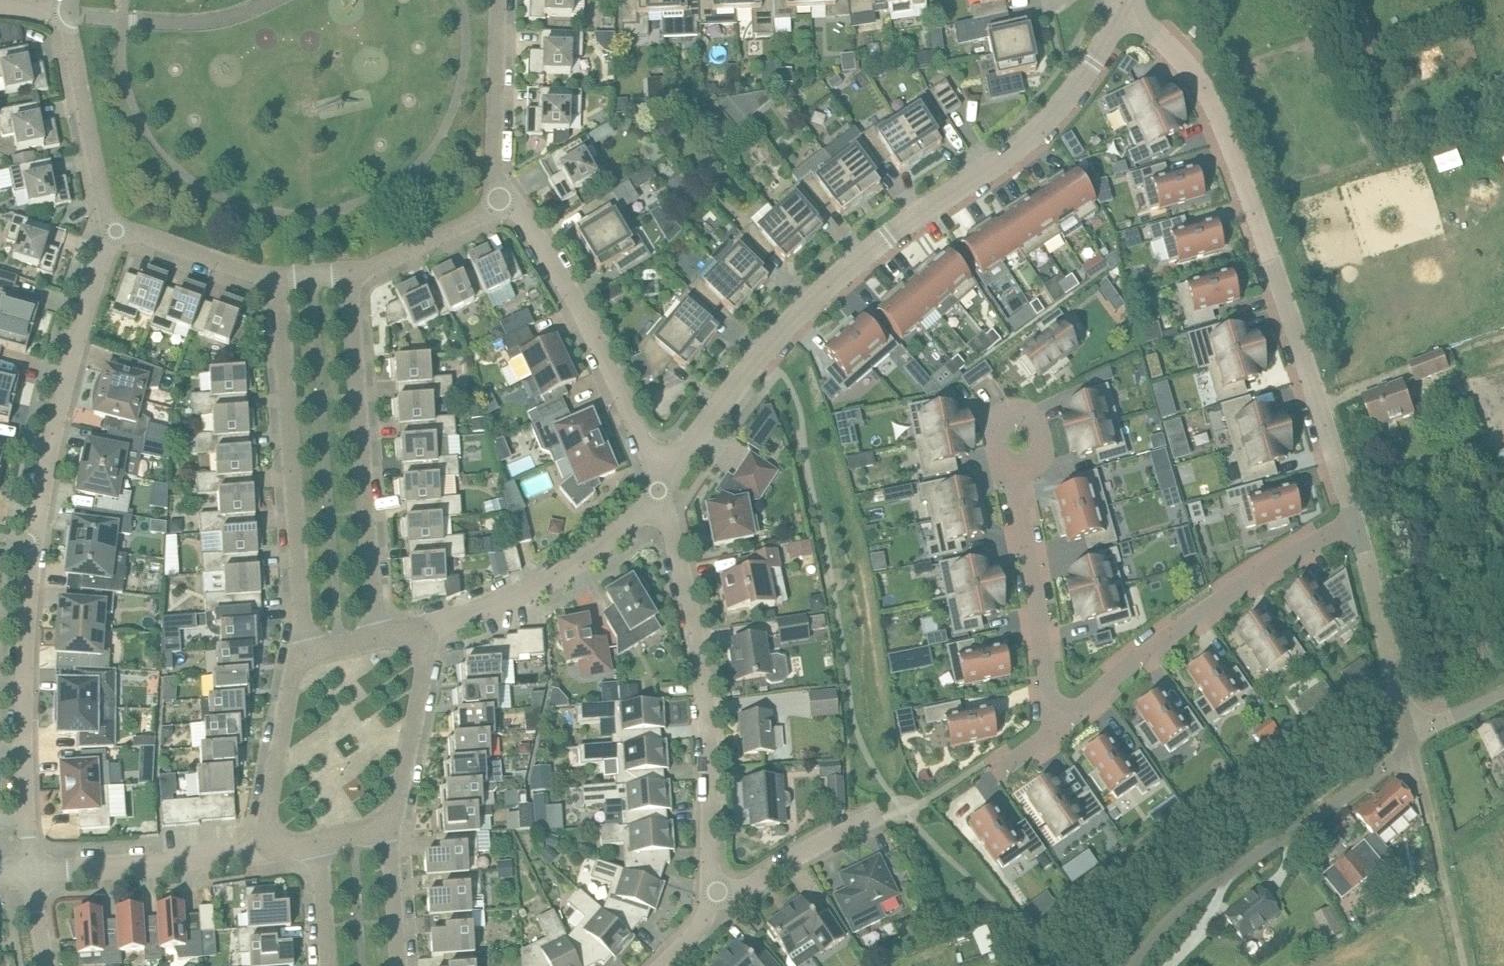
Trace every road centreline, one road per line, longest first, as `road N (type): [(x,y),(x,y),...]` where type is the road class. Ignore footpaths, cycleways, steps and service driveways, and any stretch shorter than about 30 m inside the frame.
road 1 (unclassified): [(660,491),(759,355),(813,300),(1056,111),(1124,0)]
road 2 (residential): [(32,870),(24,740),(36,542),(78,335),(116,227)]
road 3 (unclassified): [(1356,522),(1218,117),(1176,52),(1125,0)]
road 4 (unclassified): [(660,491),(704,689),(713,894)]
road 5 (residential): [(305,652),(277,278)]
road 6 (unclassified): [(1132,965),(1178,908),(1413,741)]
road 7 (residential): [(378,634),(349,274)]
road 8 (residential): [(1356,522),(1266,568),(1145,650),(1066,720)]
road 9 (residential): [(660,491),(568,287),(525,217),(495,195)]
road 10 (residential): [(409,634),(537,584),(660,491)]
road 11 (residential): [(1066,720),(1049,696),(1014,488),(1018,442)]
road 12 (residential): [(275,845),(163,863),(32,870)]
road 13 (unclassified): [(1413,741),(1356,522)]
road 14 (residential): [(116,227),(69,12)]
road 15 (residential): [(305,652),(292,675),(268,817),(275,845)]
road 16 (residential): [(388,824),(424,660),(409,634)]
road 17 (residential): [(499,0),(495,195)]
road 18 (residential): [(713,894),(742,890),(873,819)]
road 19 (residential): [(277,278),(116,227)]
road 20 (residential): [(495,195),(482,213),(349,274)]
road 21 (unclassified): [(1446,890),(1413,741)]
road 22 (residential): [(400,965),(388,824)]
road 23 (residential): [(318,839),(327,965)]

